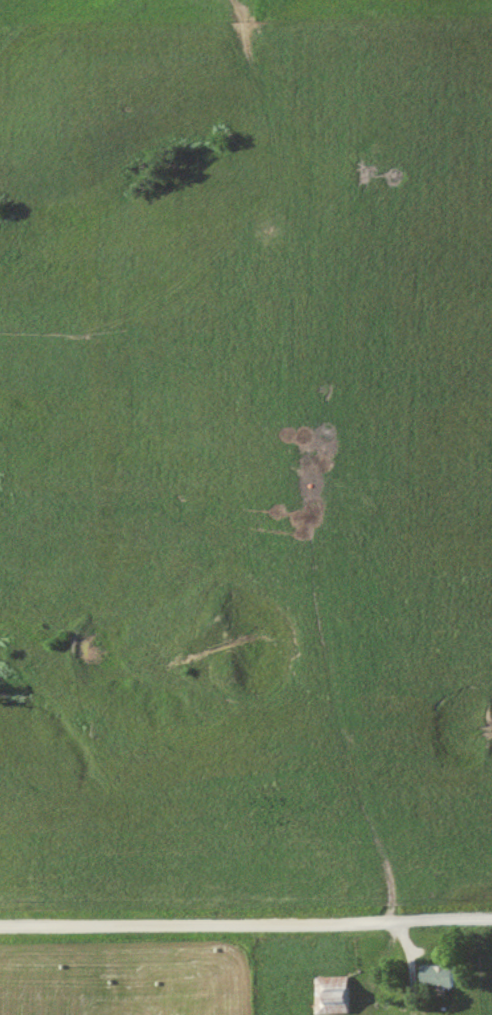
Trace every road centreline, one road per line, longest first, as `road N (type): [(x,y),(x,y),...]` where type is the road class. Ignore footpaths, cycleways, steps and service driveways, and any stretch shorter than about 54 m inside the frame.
road 1 (residential): [(0,925),(491,917)]

